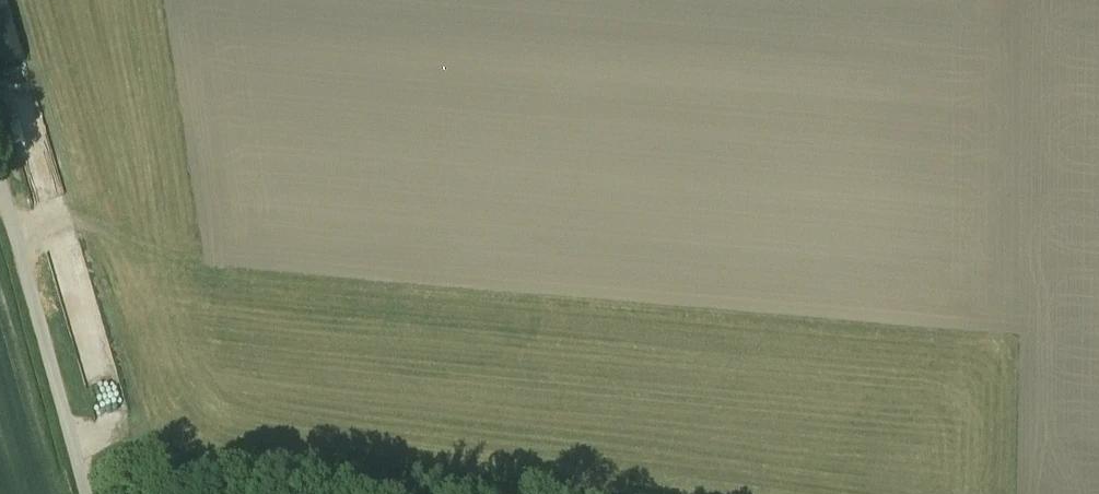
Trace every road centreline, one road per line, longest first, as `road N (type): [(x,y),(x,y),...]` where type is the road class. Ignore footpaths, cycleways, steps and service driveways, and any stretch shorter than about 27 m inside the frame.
road 1 (unclassified): [(0,166),(91,493)]

